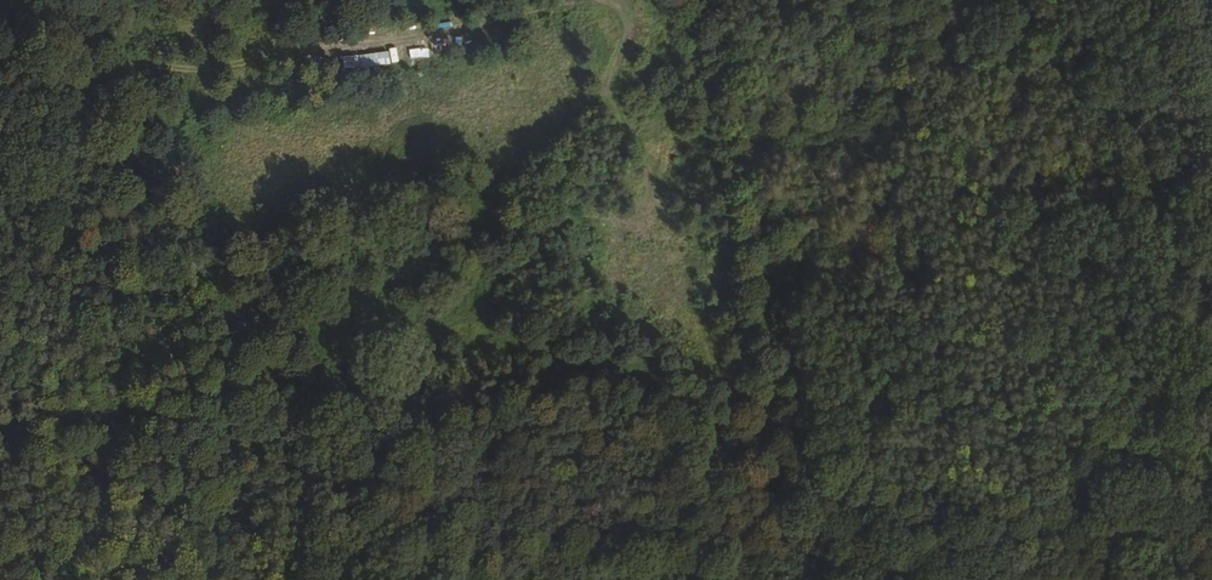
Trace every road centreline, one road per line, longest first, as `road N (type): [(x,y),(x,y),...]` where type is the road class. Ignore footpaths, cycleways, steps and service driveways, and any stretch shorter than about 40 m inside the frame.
road 1 (track): [(0,10),(214,274),(388,579)]
road 2 (track): [(9,21),(91,62),(187,73),(429,37),(580,2),(632,1)]
road 3 (track): [(651,186),(614,105),(632,0)]

